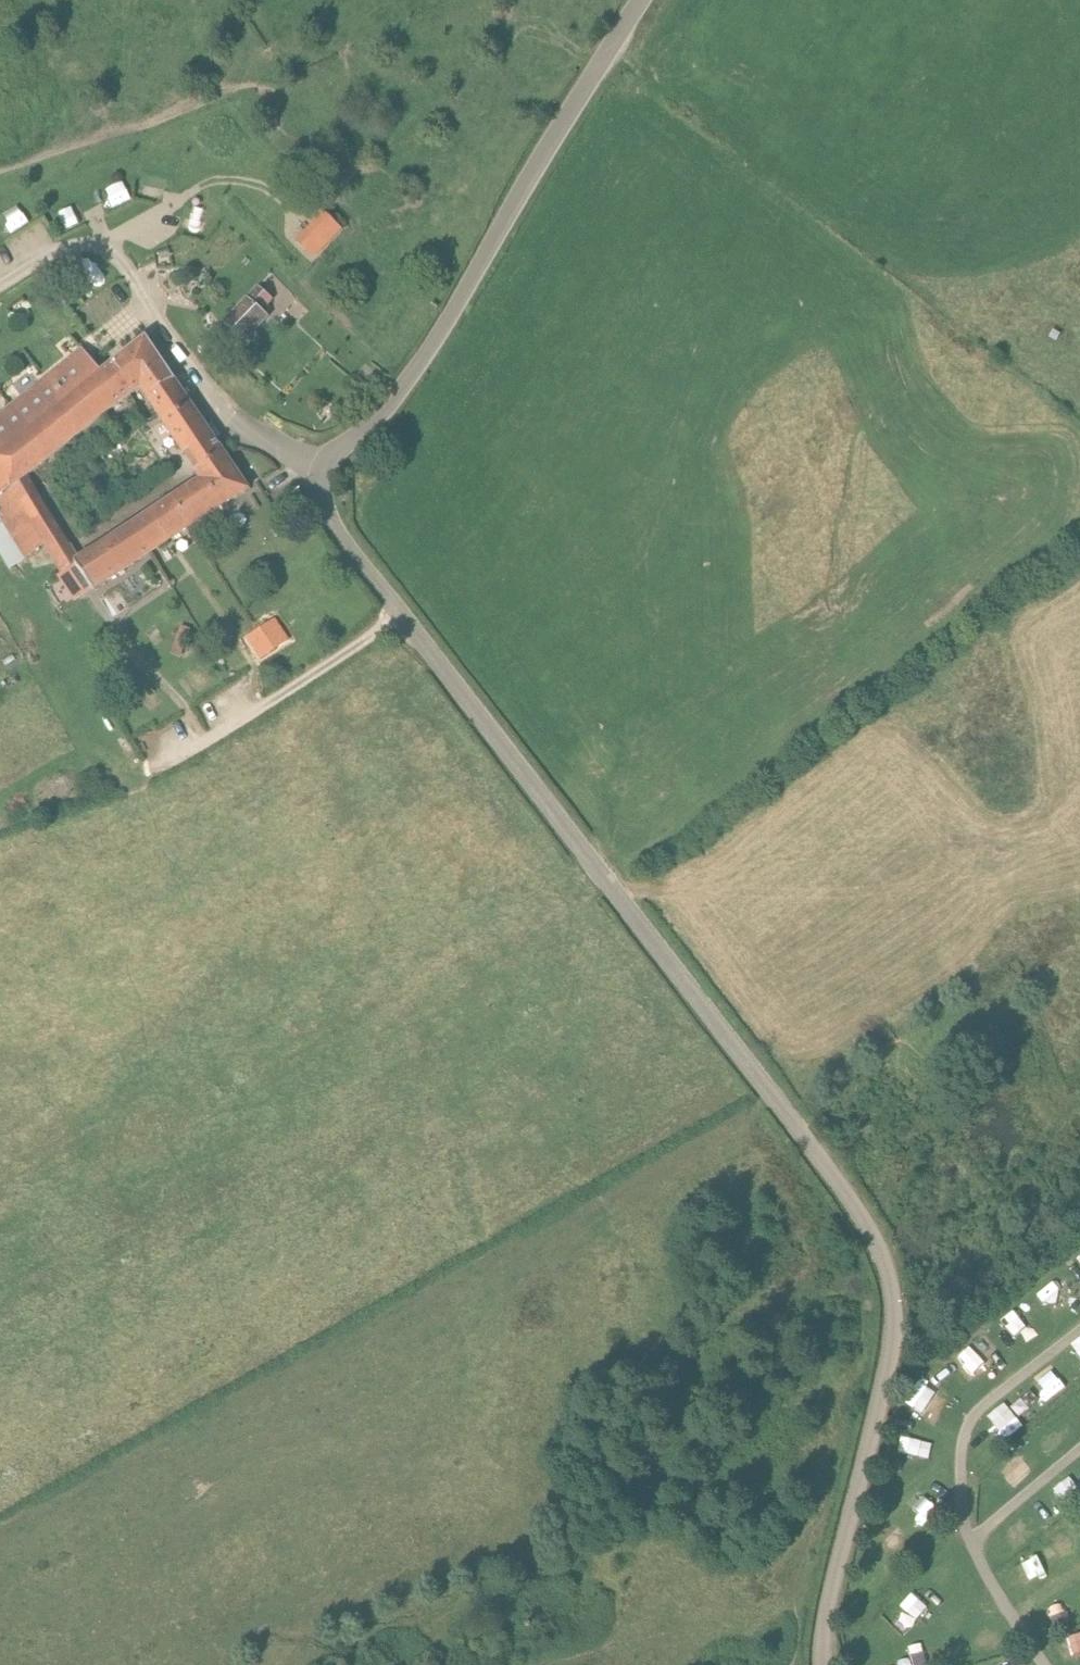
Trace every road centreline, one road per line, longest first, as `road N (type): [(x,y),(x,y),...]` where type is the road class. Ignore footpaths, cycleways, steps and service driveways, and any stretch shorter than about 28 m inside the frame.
road 1 (unclassified): [(822,1664),(823,1624),(893,1337),(885,1266),(852,1202),(341,541),(320,487),(331,456),(393,401),(424,355),(642,0)]

